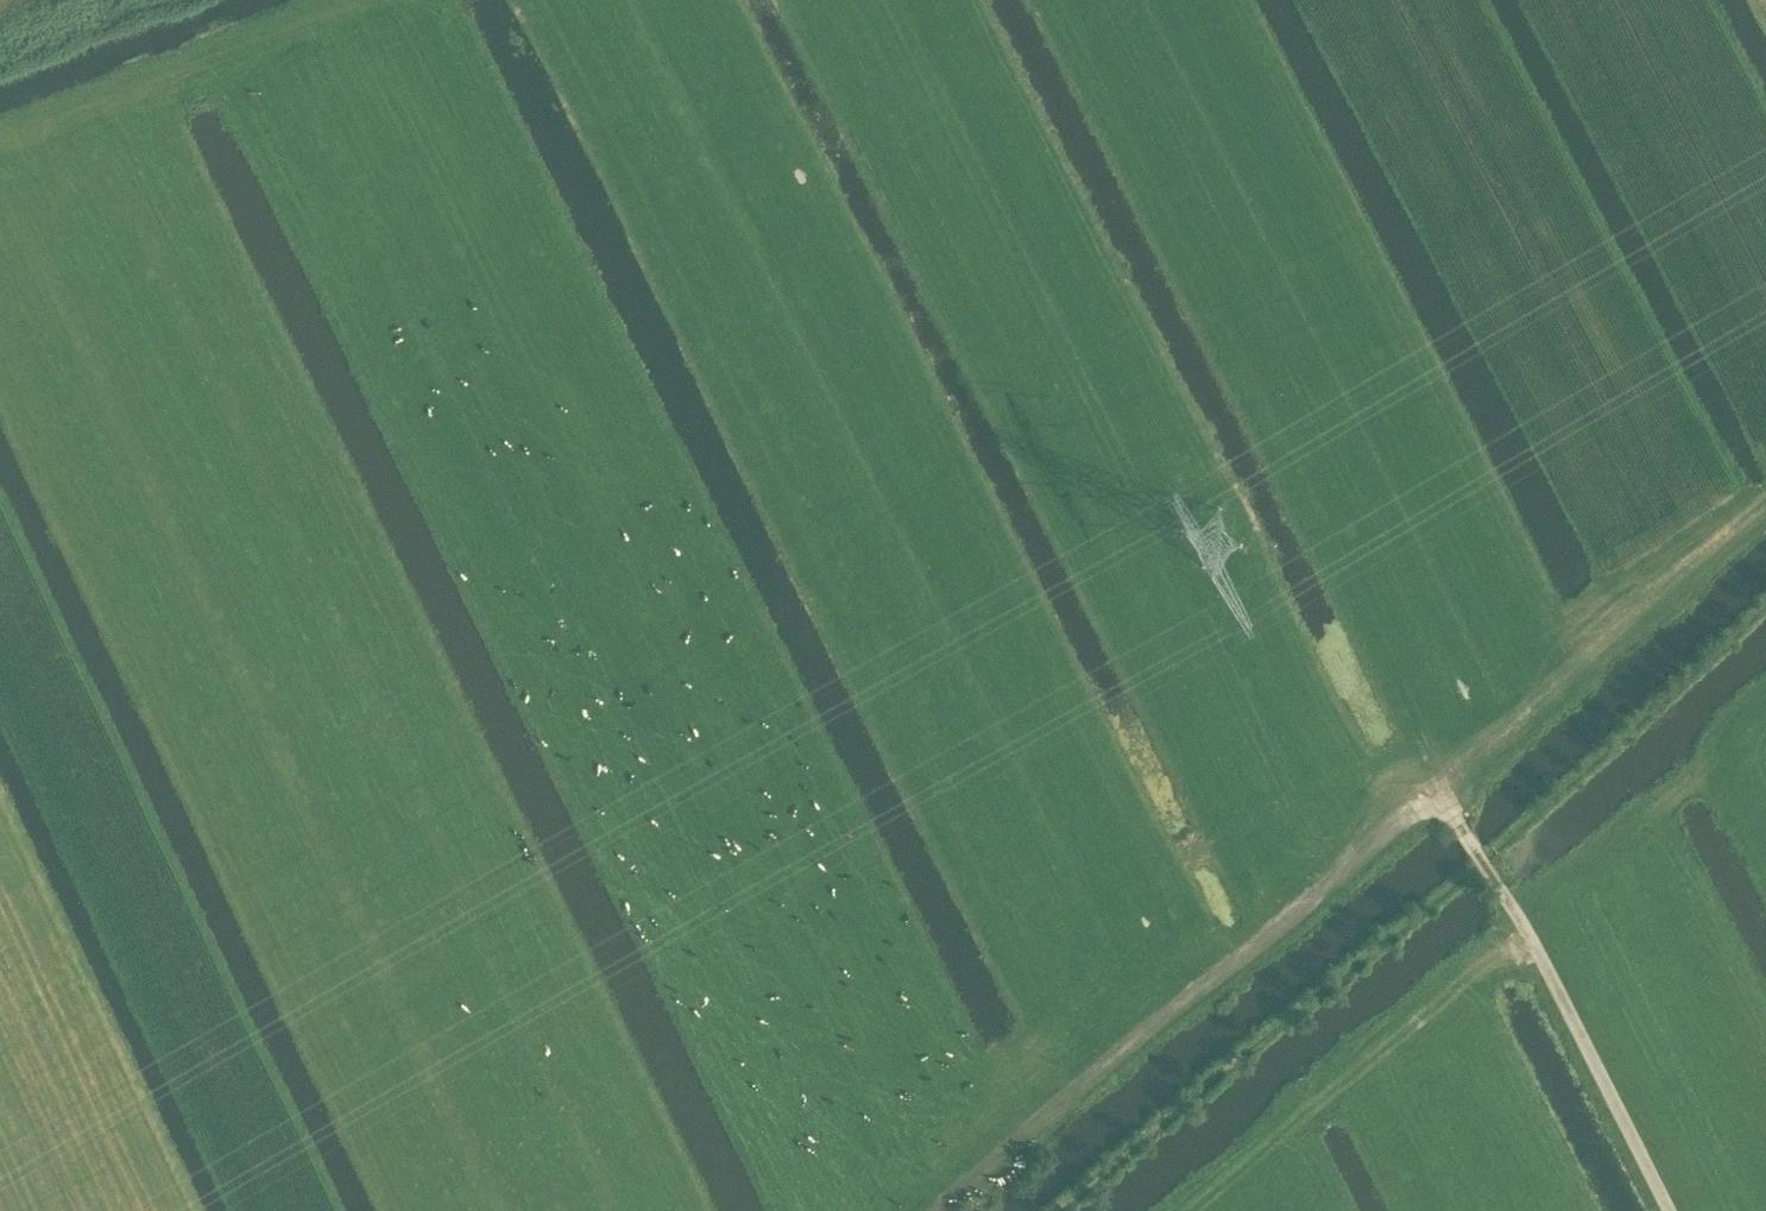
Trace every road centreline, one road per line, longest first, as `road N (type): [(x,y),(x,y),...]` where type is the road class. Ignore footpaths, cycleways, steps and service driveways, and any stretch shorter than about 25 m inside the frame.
road 1 (track): [(1669,1210),(1504,897)]

